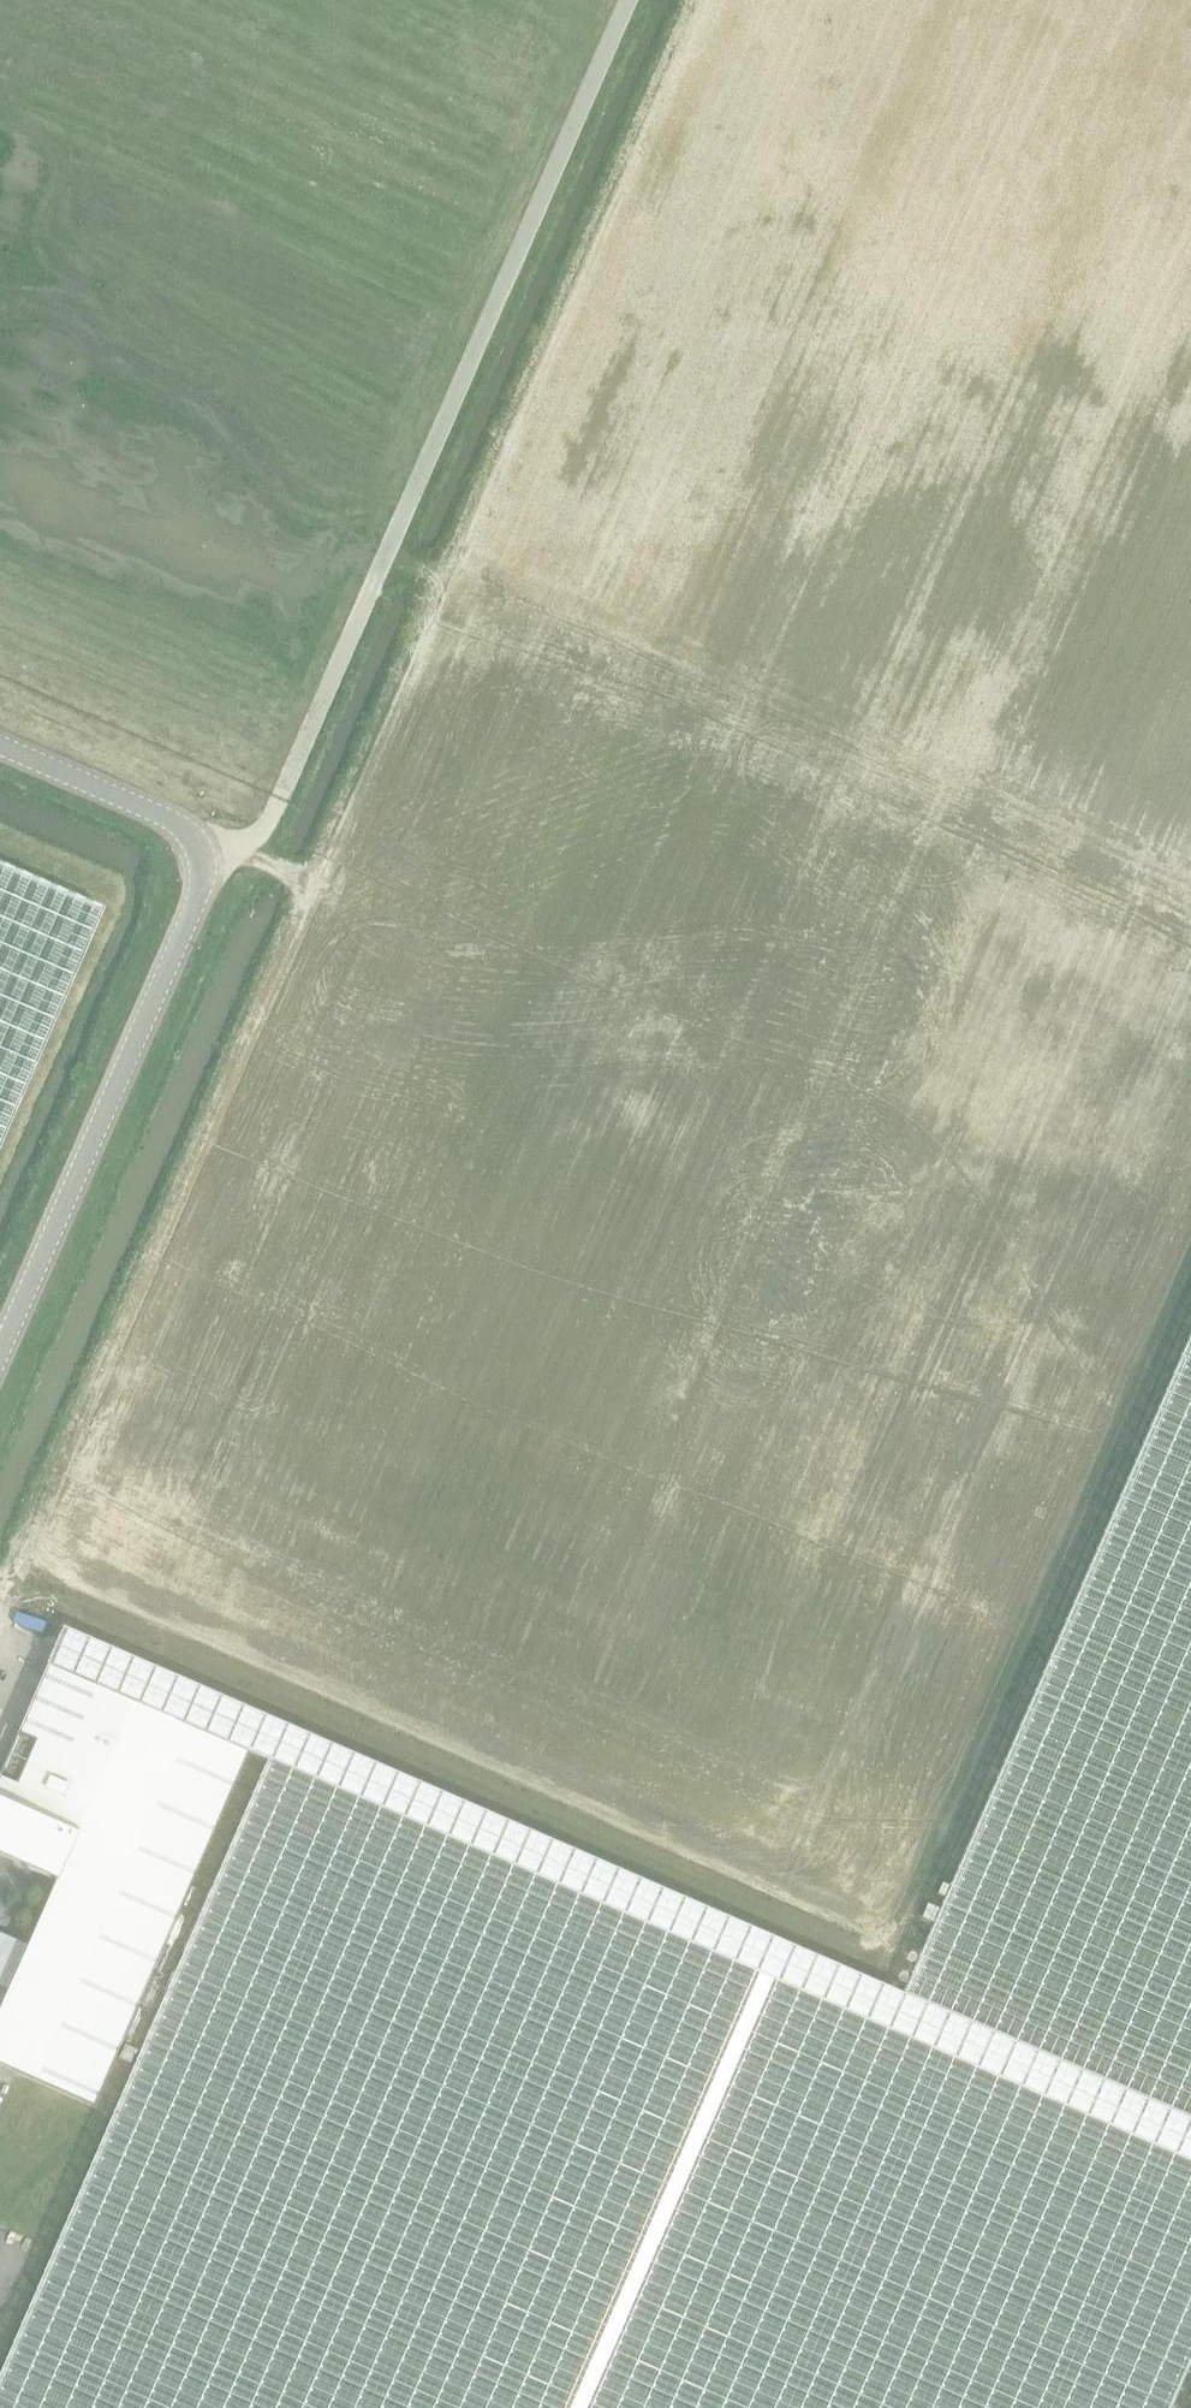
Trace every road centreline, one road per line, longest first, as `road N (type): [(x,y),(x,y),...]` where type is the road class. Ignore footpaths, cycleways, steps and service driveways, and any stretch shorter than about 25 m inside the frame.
road 1 (unclassified): [(0,746),(184,831),(199,860),(199,891),(0,1352)]

